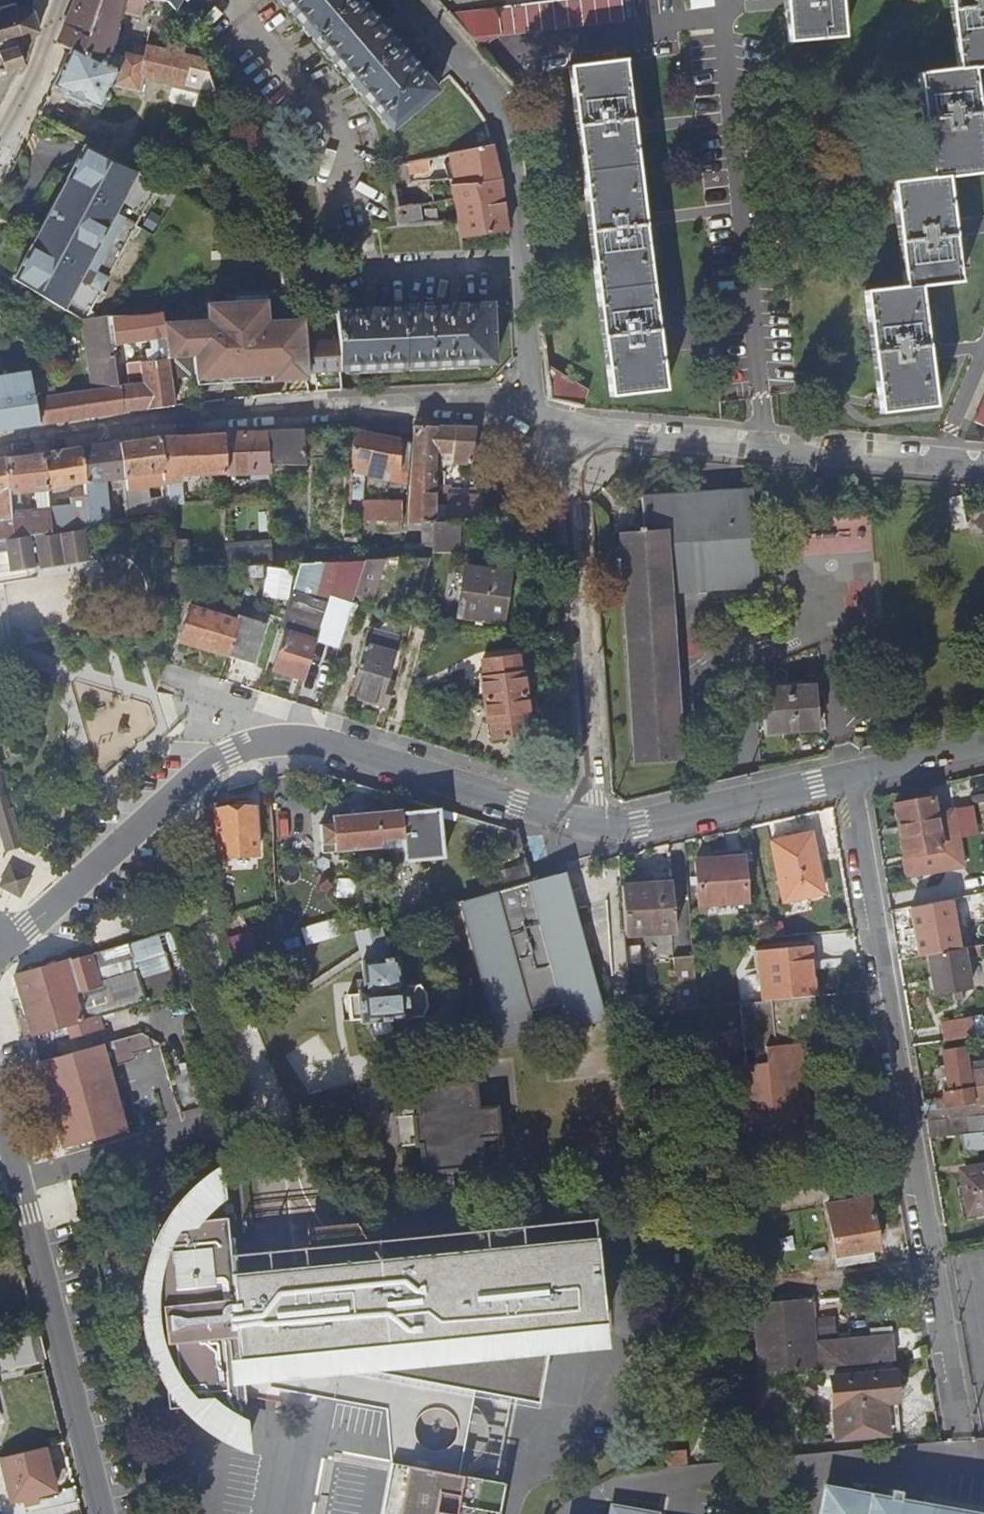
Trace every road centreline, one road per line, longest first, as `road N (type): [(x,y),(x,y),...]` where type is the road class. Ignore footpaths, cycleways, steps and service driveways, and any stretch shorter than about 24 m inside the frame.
road 1 (residential): [(0,936),(28,926),(210,763),(270,740),(328,745),(592,826)]
road 2 (residential): [(846,778),(964,1425)]
road 3 (residential): [(524,404),(157,426),(0,446)]
road 4 (residential): [(405,0),(496,98),(521,261),(524,404)]
road 5 (residential): [(983,470),(562,430)]
road 6 (residential): [(0,1108),(103,1513)]
road 7 (residential): [(562,430),(592,826)]
road 8 (residential): [(592,826),(638,824),(846,778)]
road 9 (residential): [(47,0),(40,64),(0,139)]
road 10 (residential): [(846,778),(983,746)]

